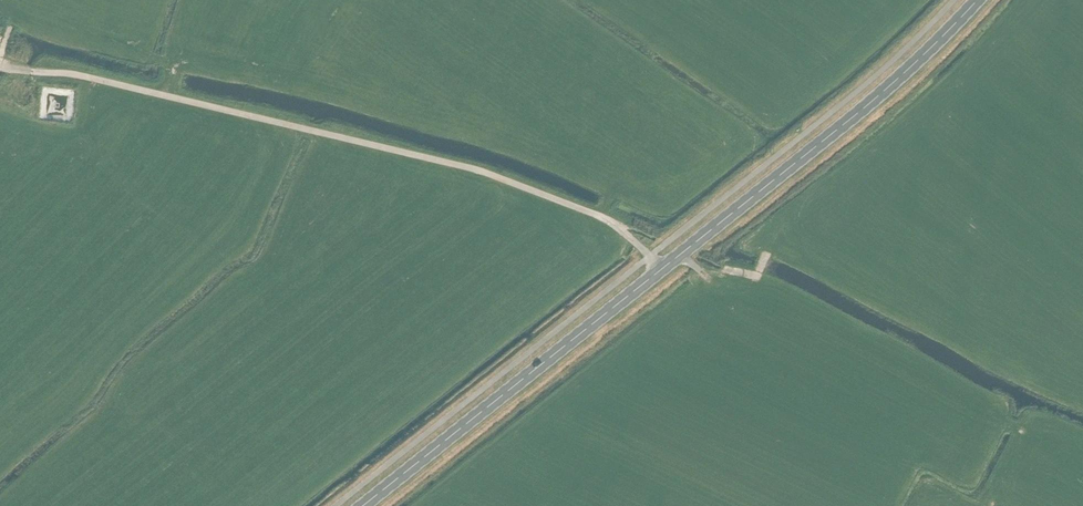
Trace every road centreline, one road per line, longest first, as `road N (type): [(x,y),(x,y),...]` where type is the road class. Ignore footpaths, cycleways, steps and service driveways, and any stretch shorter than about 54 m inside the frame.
road 1 (secondary): [(365,505),(894,82),(977,0)]

